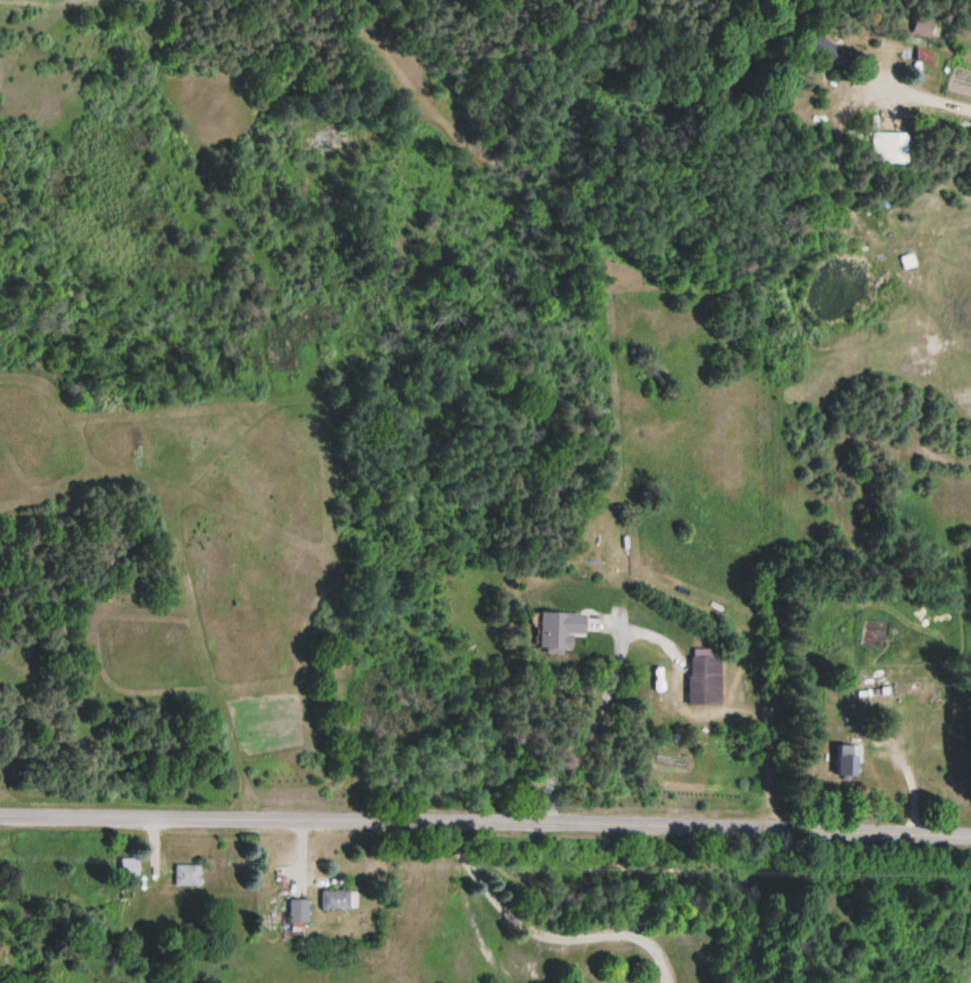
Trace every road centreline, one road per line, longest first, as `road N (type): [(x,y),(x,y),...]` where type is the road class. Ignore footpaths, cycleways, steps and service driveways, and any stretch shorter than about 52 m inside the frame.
road 1 (residential): [(970,834),(0,813)]

